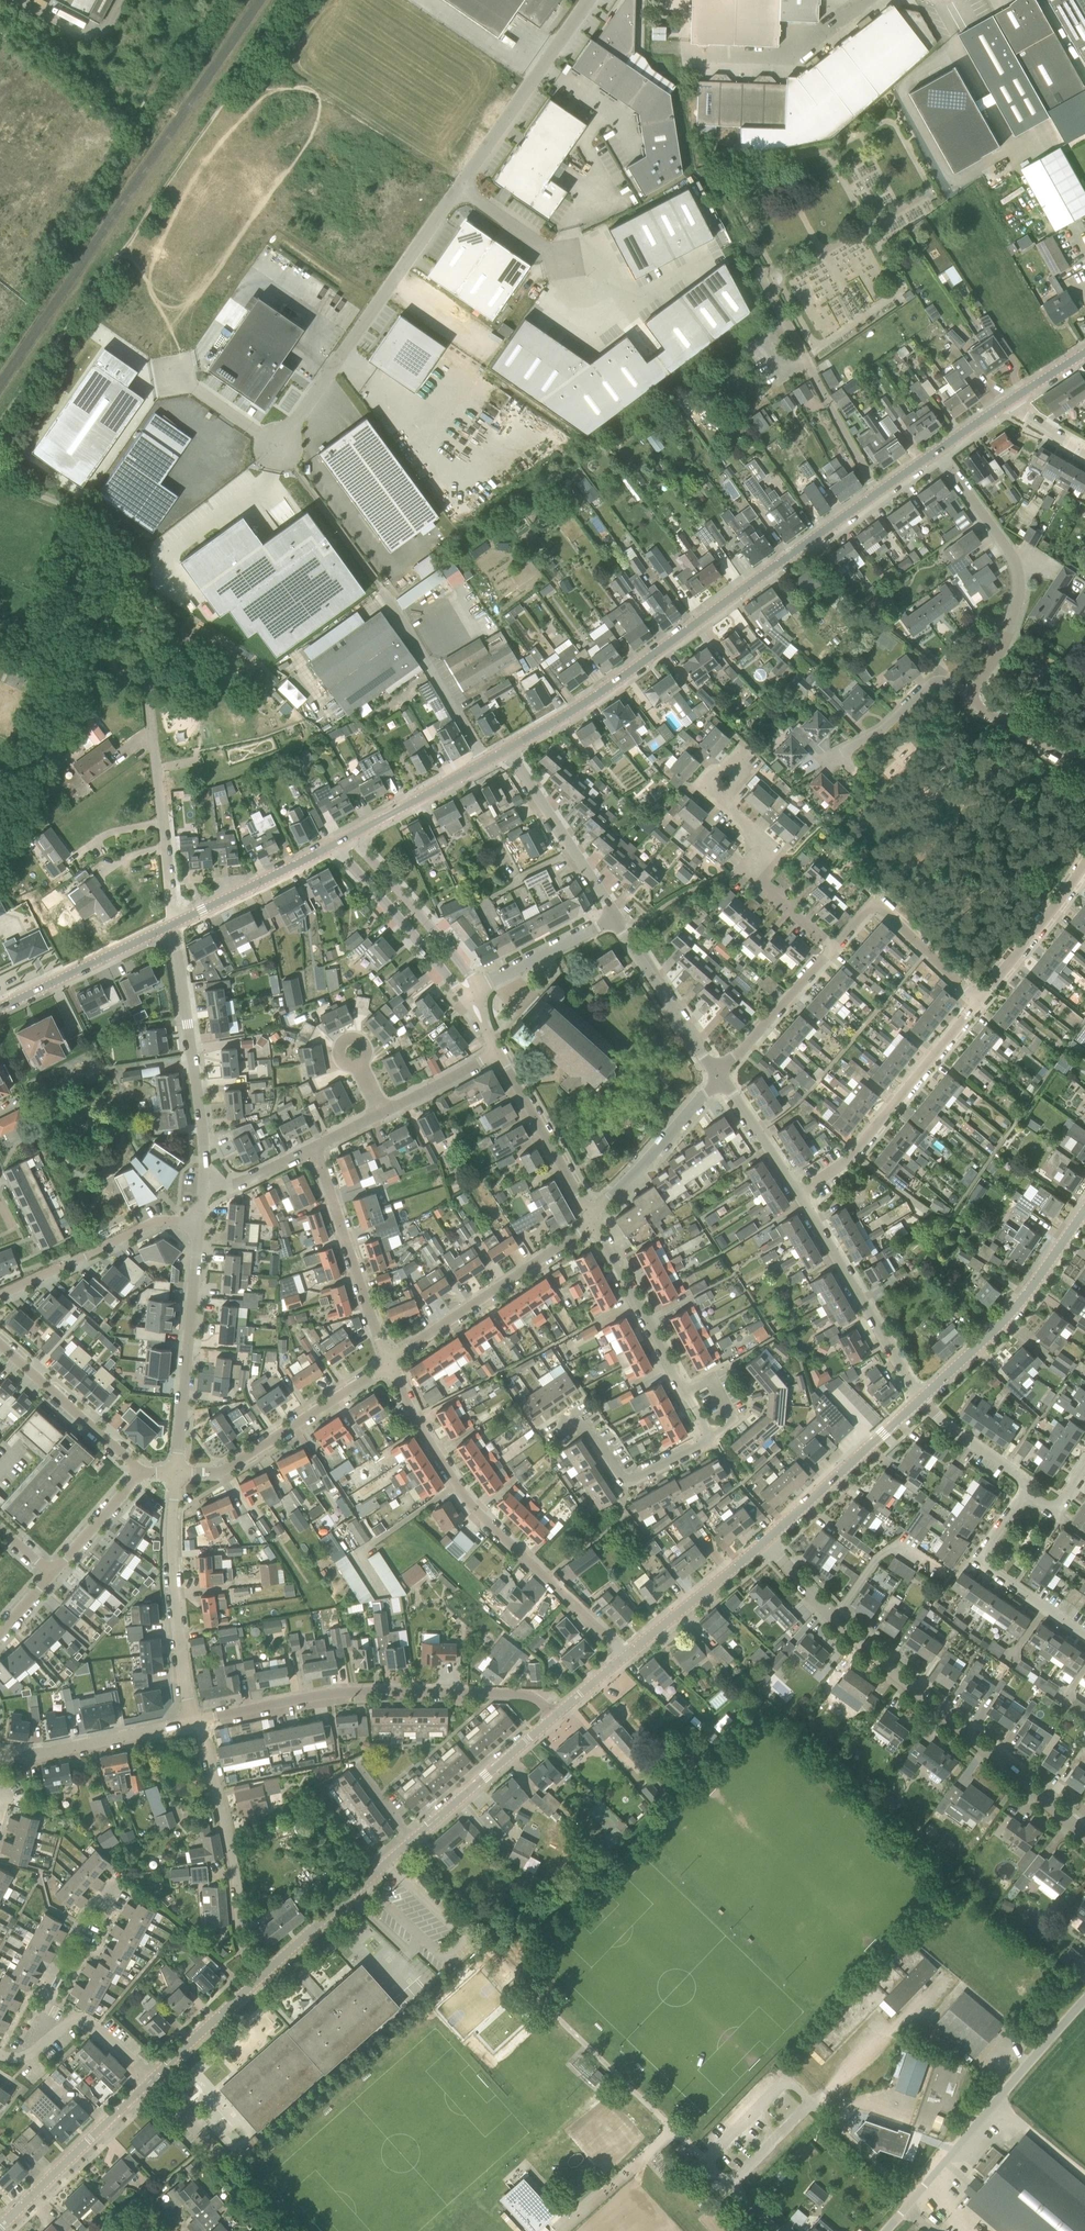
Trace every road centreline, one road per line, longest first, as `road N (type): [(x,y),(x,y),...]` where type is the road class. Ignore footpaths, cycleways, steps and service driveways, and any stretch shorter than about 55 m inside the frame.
road 1 (tertiary): [(507,750),(622,678),(937,450)]
road 2 (residential): [(593,1220),(713,1446),(639,1477),(623,1470),(594,1426),(576,1421),(556,1431)]
road 3 (residential): [(1079,1830),(863,1644),(763,1542)]
road 4 (residential): [(1084,765),(978,707),(970,694),(1006,639),(1020,571),(937,450)]
road 5 (residential): [(262,1975),(552,1717)]
road 6 (residential): [(626,1654),(474,1508),(388,1363)]
road 7 (unclassified): [(485,762),(372,579),(277,449)]
road 8 (residential): [(201,1721),(374,1690),(519,1694),(535,1698),(552,1717)]
road 9 (track): [(0,423),(187,153)]
road 10 (unclassified): [(277,449),(459,187)]
road 11 (residential): [(887,2230),(1084,2001)]
road 12 (residential): [(798,1194),(853,1156),(979,1002)]
road 13 (residential): [(262,1975),(243,1954),(234,1861),(201,1721)]
road 14 (residential): [(834,948),(758,880),(751,828),(709,790),(744,750)]
road 15 (residential): [(204,1184),(173,926)]
road 16 (unclassified): [(920,1400),(1007,1309),(1084,1202)]
road 17 (residential): [(192,1722),(174,1584),(176,1472)]
road 18 (residential): [(388,1363),(593,1220)]
road 19 (residential): [(176,1472),(201,1224)]
road 20 (residential): [(176,1472),(221,1471),(388,1363)]
road 21 (residential): [(920,1400),(798,1194)]
road 22 (residential): [(388,1363),(316,1146)]
road 23 (unclassified): [(459,187),(589,0)]
road 24 (residential): [(0,1295),(161,1220),(201,1224)]
road 25 (residential): [(0,2228),(153,2079)]
road 26 (unclassified): [(763,1542),(920,1400)]
road 27 (residential): [(1084,1633),(981,1561),(1026,1494)]
road 28 (residential): [(316,1146),(499,1052)]
road 29 (residential): [(22,2057),(78,1938),(123,1879)]
road 30 (residential): [(333,846),(466,998)]
road 31 (residential): [(616,918),(507,750)]
road 32 (residential): [(482,986),(350,837)]
road 33 (residential): [(834,948),(867,911),(884,911),(979,1002)]
road 34 (residential): [(0,1756),(192,1722)]
road 35 (residential): [(499,1052),(593,1220)]
road 36 (tertiary): [(0,1008),(173,926)]
road 37 (residential): [(0,1343),(141,1472)]
road 38 (residential): [(593,1220),(723,1081)]
road 39 (track): [(291,0),(187,153)]
road 40 (residential): [(715,1071),(616,918)]
road 41 (tertiary): [(173,926),(333,846)]
road 42 (unclassified): [(626,1654),(763,1542)]
road 43 (residential): [(715,1071),(834,948)]
road 44 (residential): [(979,1002),(1084,867)]
road 45 (residential): [(153,2079),(82,2019),(22,2057)]
road 46 (tertiary): [(350,837),(485,762)]
road 47 (residential): [(153,2079),(262,1975)]
road 48 (residential): [(482,986),(616,918)]
road 49 (residential): [(1026,1494),(1022,1478),(920,1400)]
road 50 (residential): [(141,1472),(51,1574)]
road 51 (unclassified): [(459,187),(571,264)]
road 52 (residential): [(798,1194),(723,1081)]
road 53 (unclassified): [(277,449),(173,374)]
road 54 (residential): [(204,1184),(231,1186),(316,1146)]

